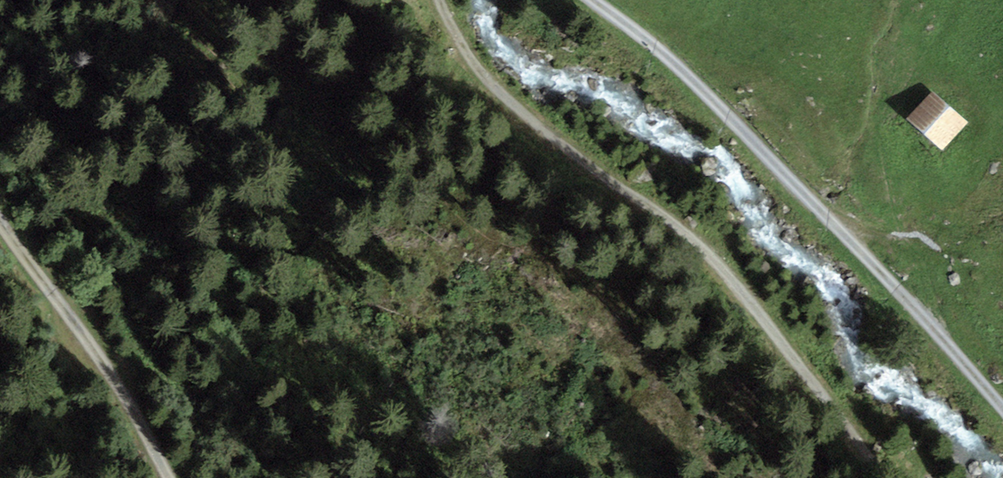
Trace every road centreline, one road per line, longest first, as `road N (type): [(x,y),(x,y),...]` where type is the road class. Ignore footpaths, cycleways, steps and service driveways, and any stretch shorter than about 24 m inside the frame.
road 1 (track): [(452,0),(488,86),(735,237),(929,477)]
road 2 (track): [(633,0),(970,323),(1002,370)]
road 3 (track): [(169,477),(148,434),(0,219)]

